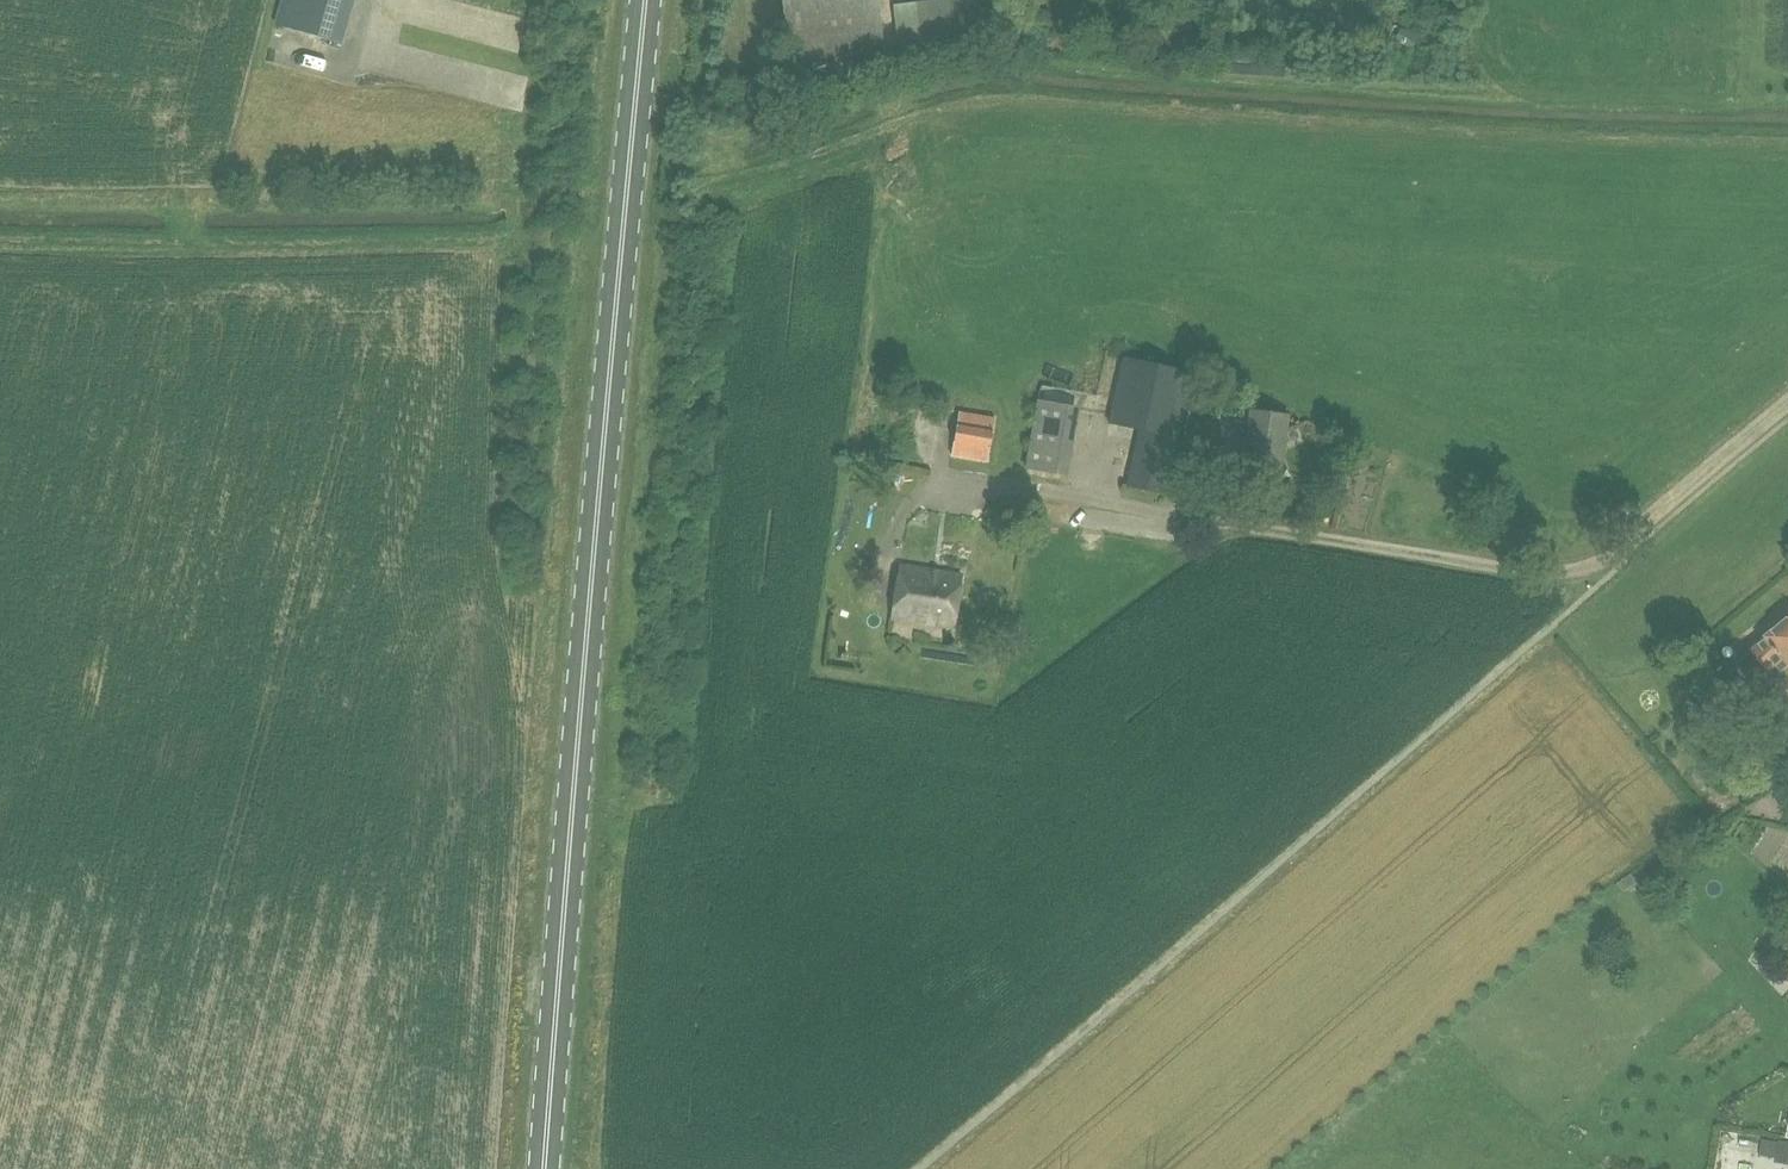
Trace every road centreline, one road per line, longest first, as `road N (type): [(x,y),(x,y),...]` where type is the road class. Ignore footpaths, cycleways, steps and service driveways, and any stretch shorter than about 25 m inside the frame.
road 1 (primary): [(645,0),(546,1168)]
road 2 (track): [(1787,417),(1630,544),(1562,571),(944,477)]

